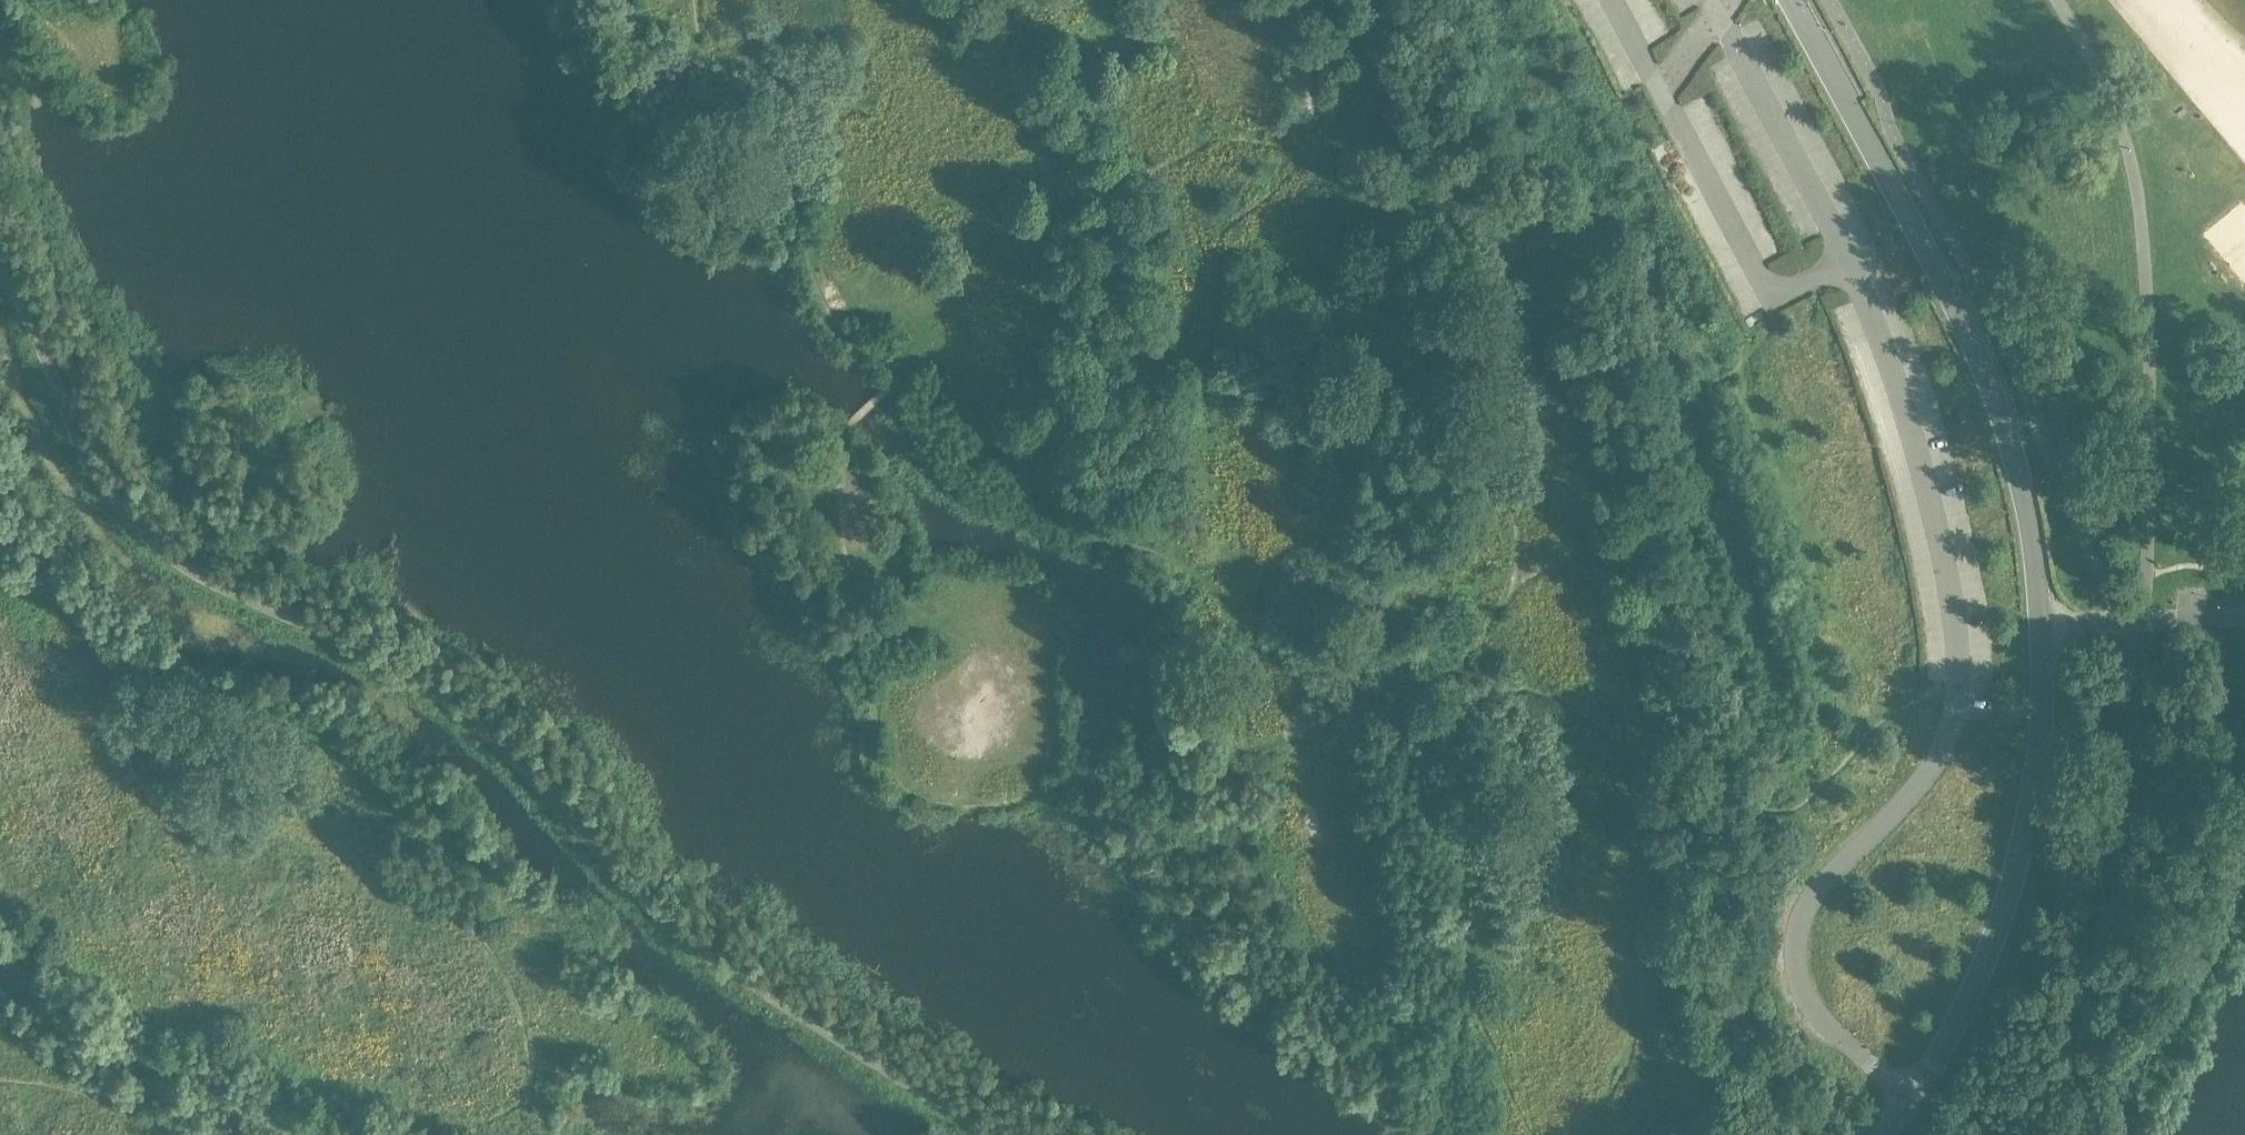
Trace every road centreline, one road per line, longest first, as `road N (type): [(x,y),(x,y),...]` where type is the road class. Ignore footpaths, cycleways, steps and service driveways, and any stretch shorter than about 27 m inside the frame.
road 1 (unclassified): [(1910,1095),(1819,1014),(1793,964),(1810,900),(1935,762),(1958,680),(1946,558),(1895,376),(1864,285),(1826,270)]
road 2 (secondary): [(1790,0),(1983,372),(2015,462),(2041,624)]
road 3 (secondary): [(2041,624),(2040,731),(2025,837),(1988,950),(1910,1095)]
road 4 (residential): [(2244,616),(2041,624)]

